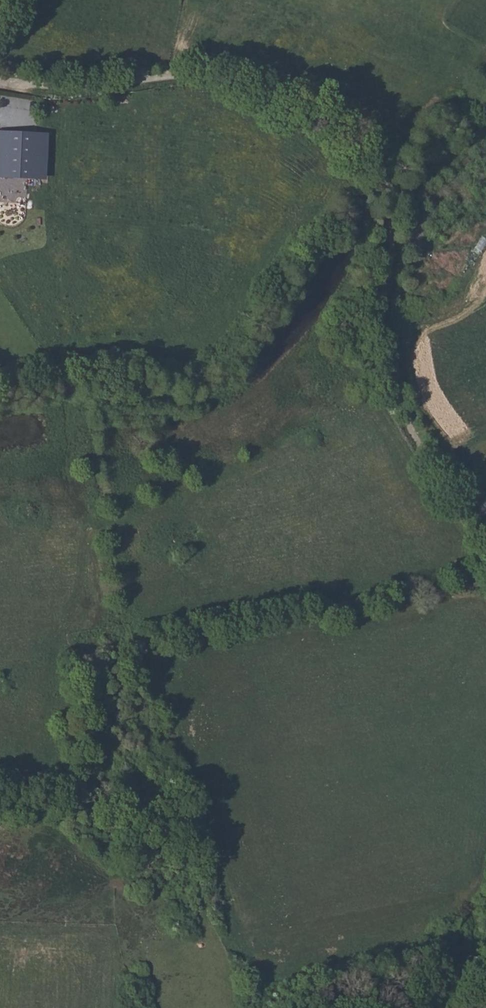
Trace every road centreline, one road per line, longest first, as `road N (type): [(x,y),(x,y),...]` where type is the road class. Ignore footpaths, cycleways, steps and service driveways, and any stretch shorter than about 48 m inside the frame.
road 1 (track): [(485,542),(418,444),(386,371),(389,203),(381,180),(328,118),(222,75),(82,86),(0,79)]

